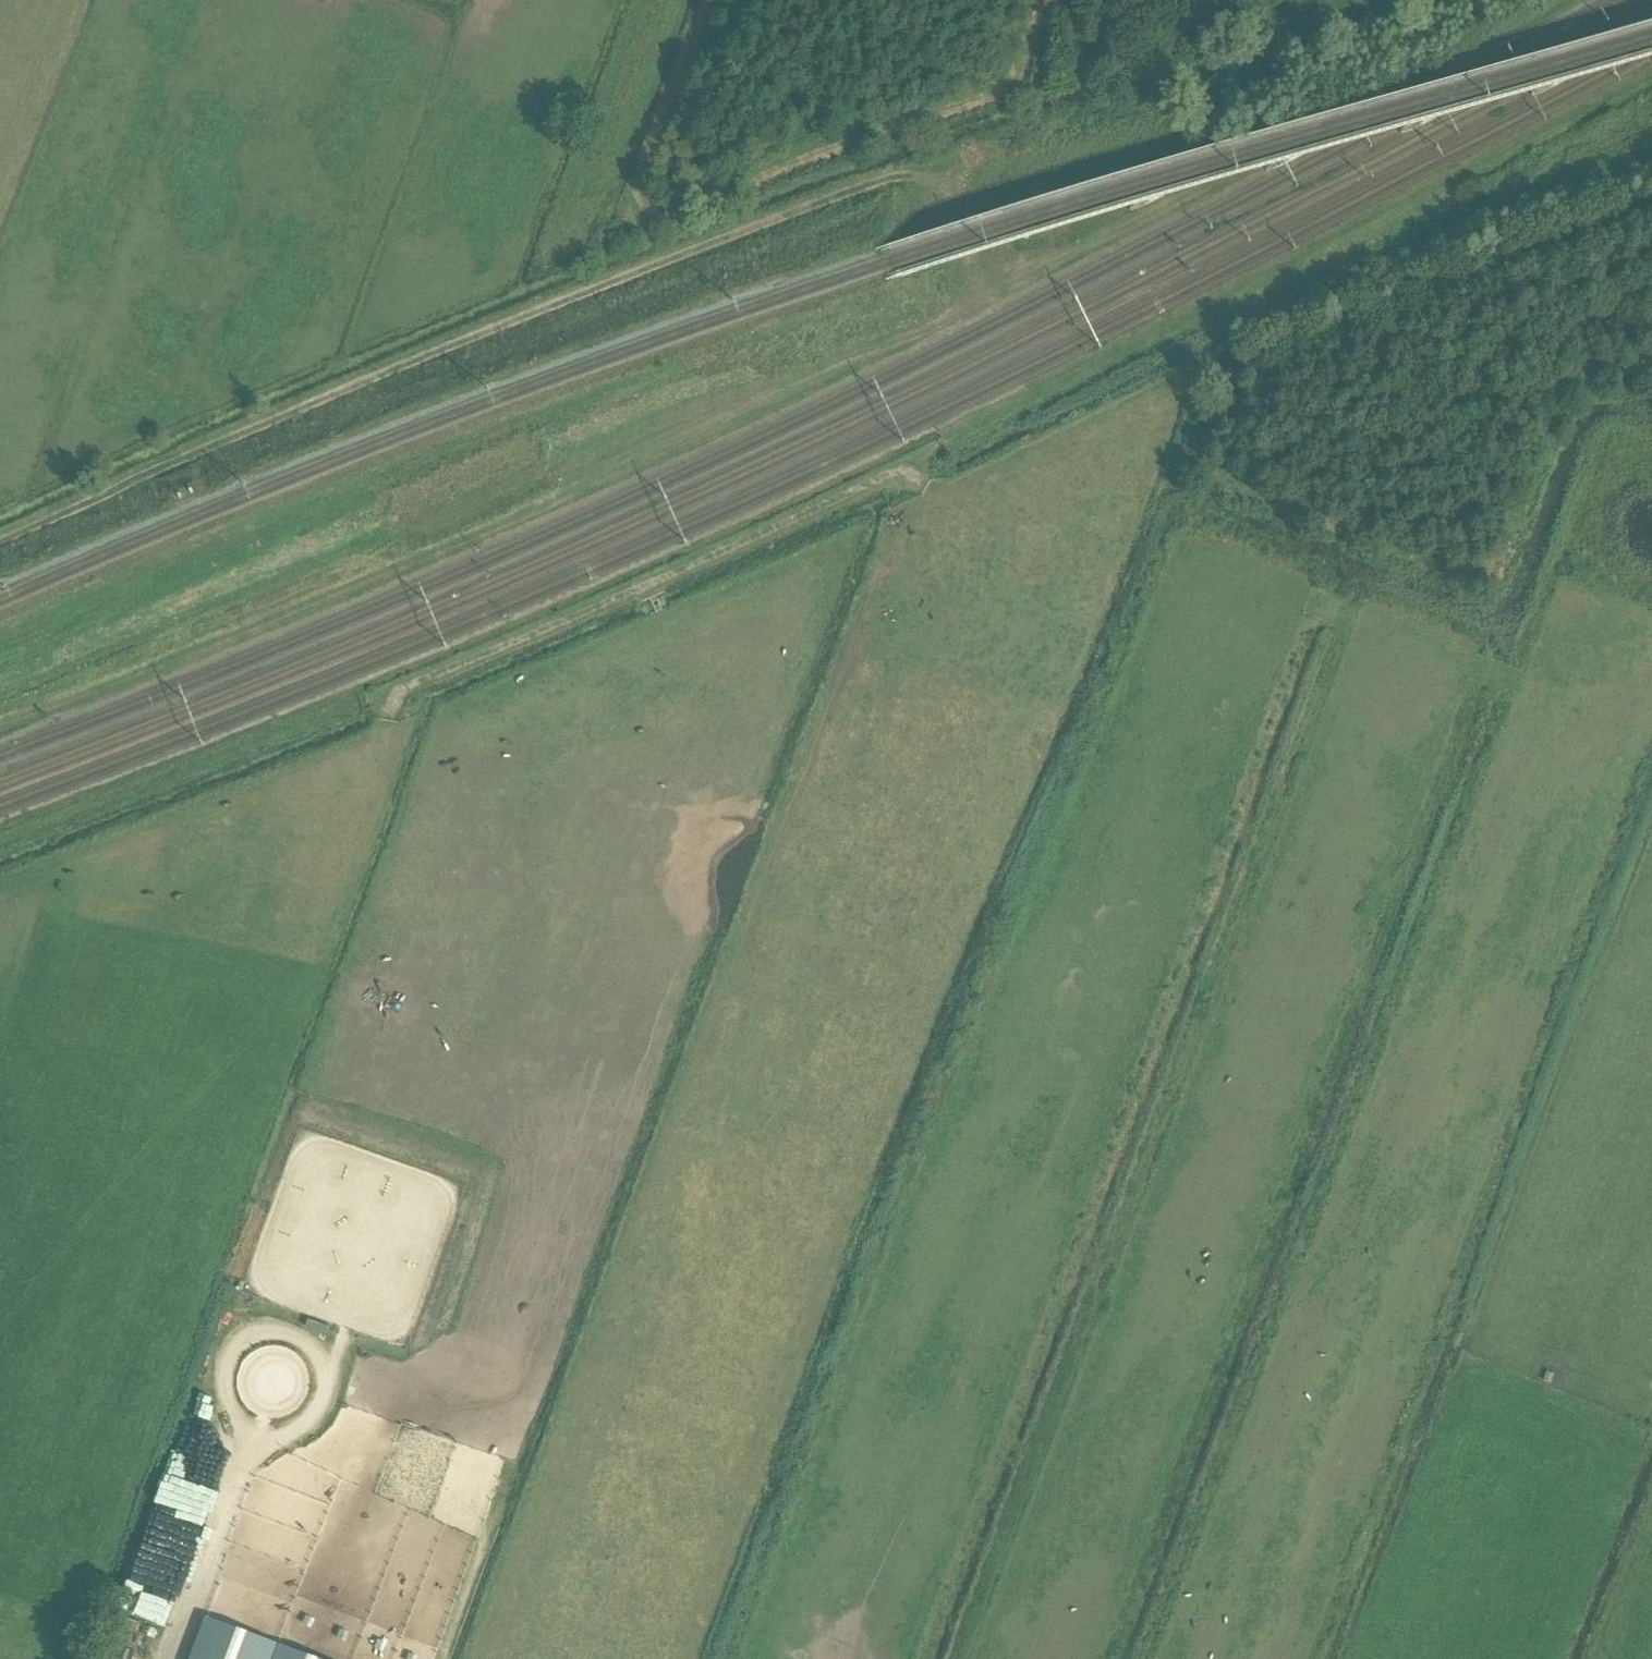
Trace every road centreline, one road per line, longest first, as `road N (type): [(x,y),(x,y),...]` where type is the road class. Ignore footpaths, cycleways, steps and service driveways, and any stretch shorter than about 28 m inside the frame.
road 1 (track): [(0,541),(471,338),(877,183),(909,176),(935,184),(965,245),(970,300),(949,322),(0,718)]
road 2 (track): [(1573,0),(1150,210),(971,281)]

